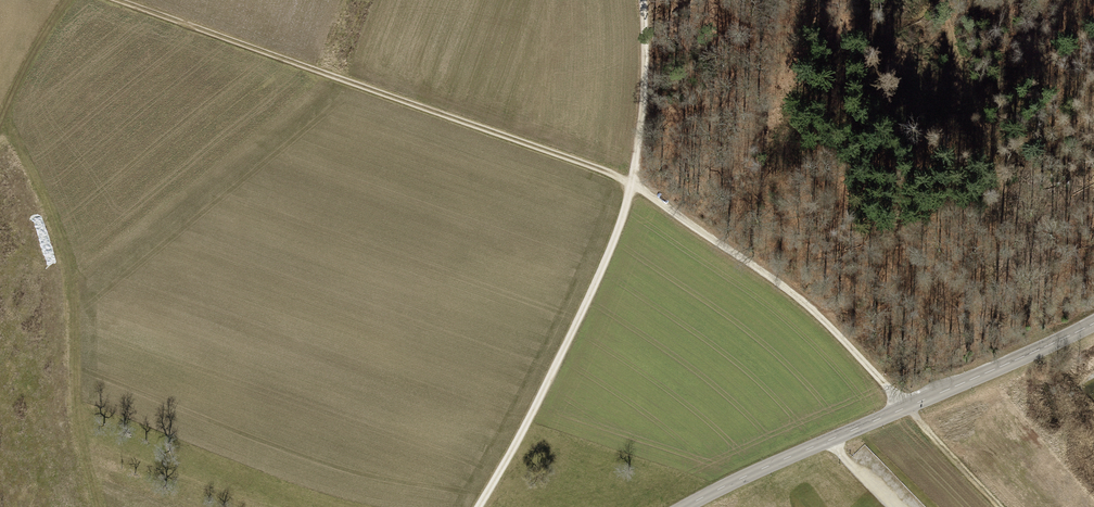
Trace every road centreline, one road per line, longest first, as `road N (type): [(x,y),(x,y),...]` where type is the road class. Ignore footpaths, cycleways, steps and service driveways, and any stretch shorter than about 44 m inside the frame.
road 1 (track): [(120,0),(634,184),(550,378),(478,506)]
road 2 (track): [(910,405),(797,295),(634,184),(643,114),(641,0)]
road 3 (tertiary): [(1093,323),(686,506)]
road 4 (track): [(4,112),(59,227),(75,318),(77,425),(98,506)]
road 5 (track): [(948,0),(1031,351)]
road 6 (track): [(910,405),(1003,506)]
road 7 (track): [(66,0),(0,120)]

